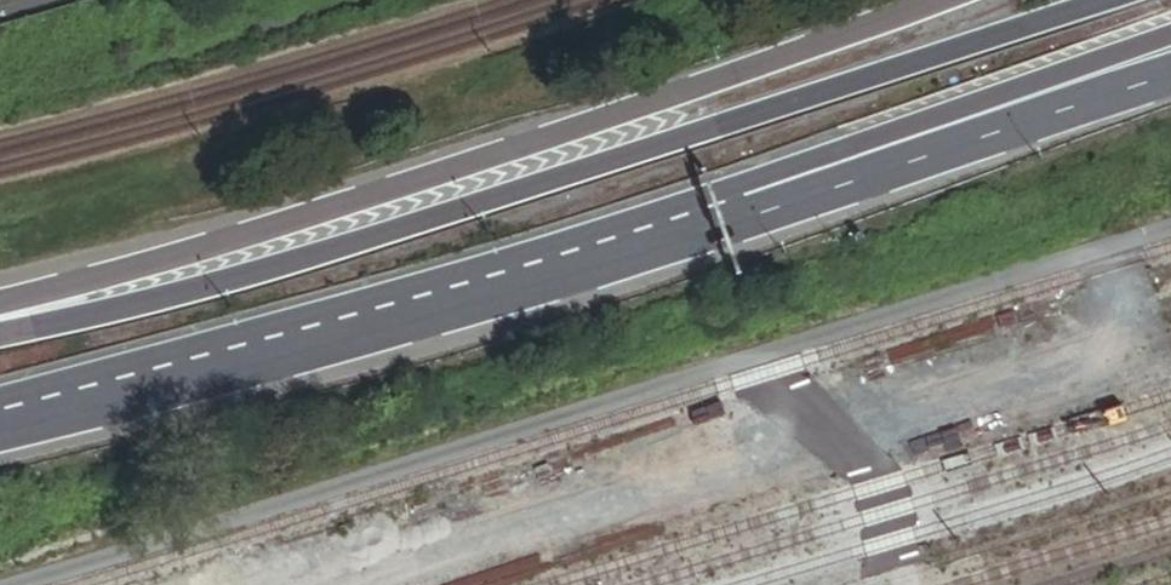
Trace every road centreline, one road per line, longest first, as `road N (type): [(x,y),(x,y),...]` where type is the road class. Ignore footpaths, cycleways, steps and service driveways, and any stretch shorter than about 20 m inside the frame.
road 1 (primary): [(1113,0),(778,110),(284,255),(0,320)]
road 2 (trunk): [(928,0),(616,117),(0,316)]
road 3 (primary): [(0,419),(477,293),(918,149)]
road 4 (primary): [(918,149),(1170,44)]
road 5 (trunk): [(918,149),(1170,74)]

